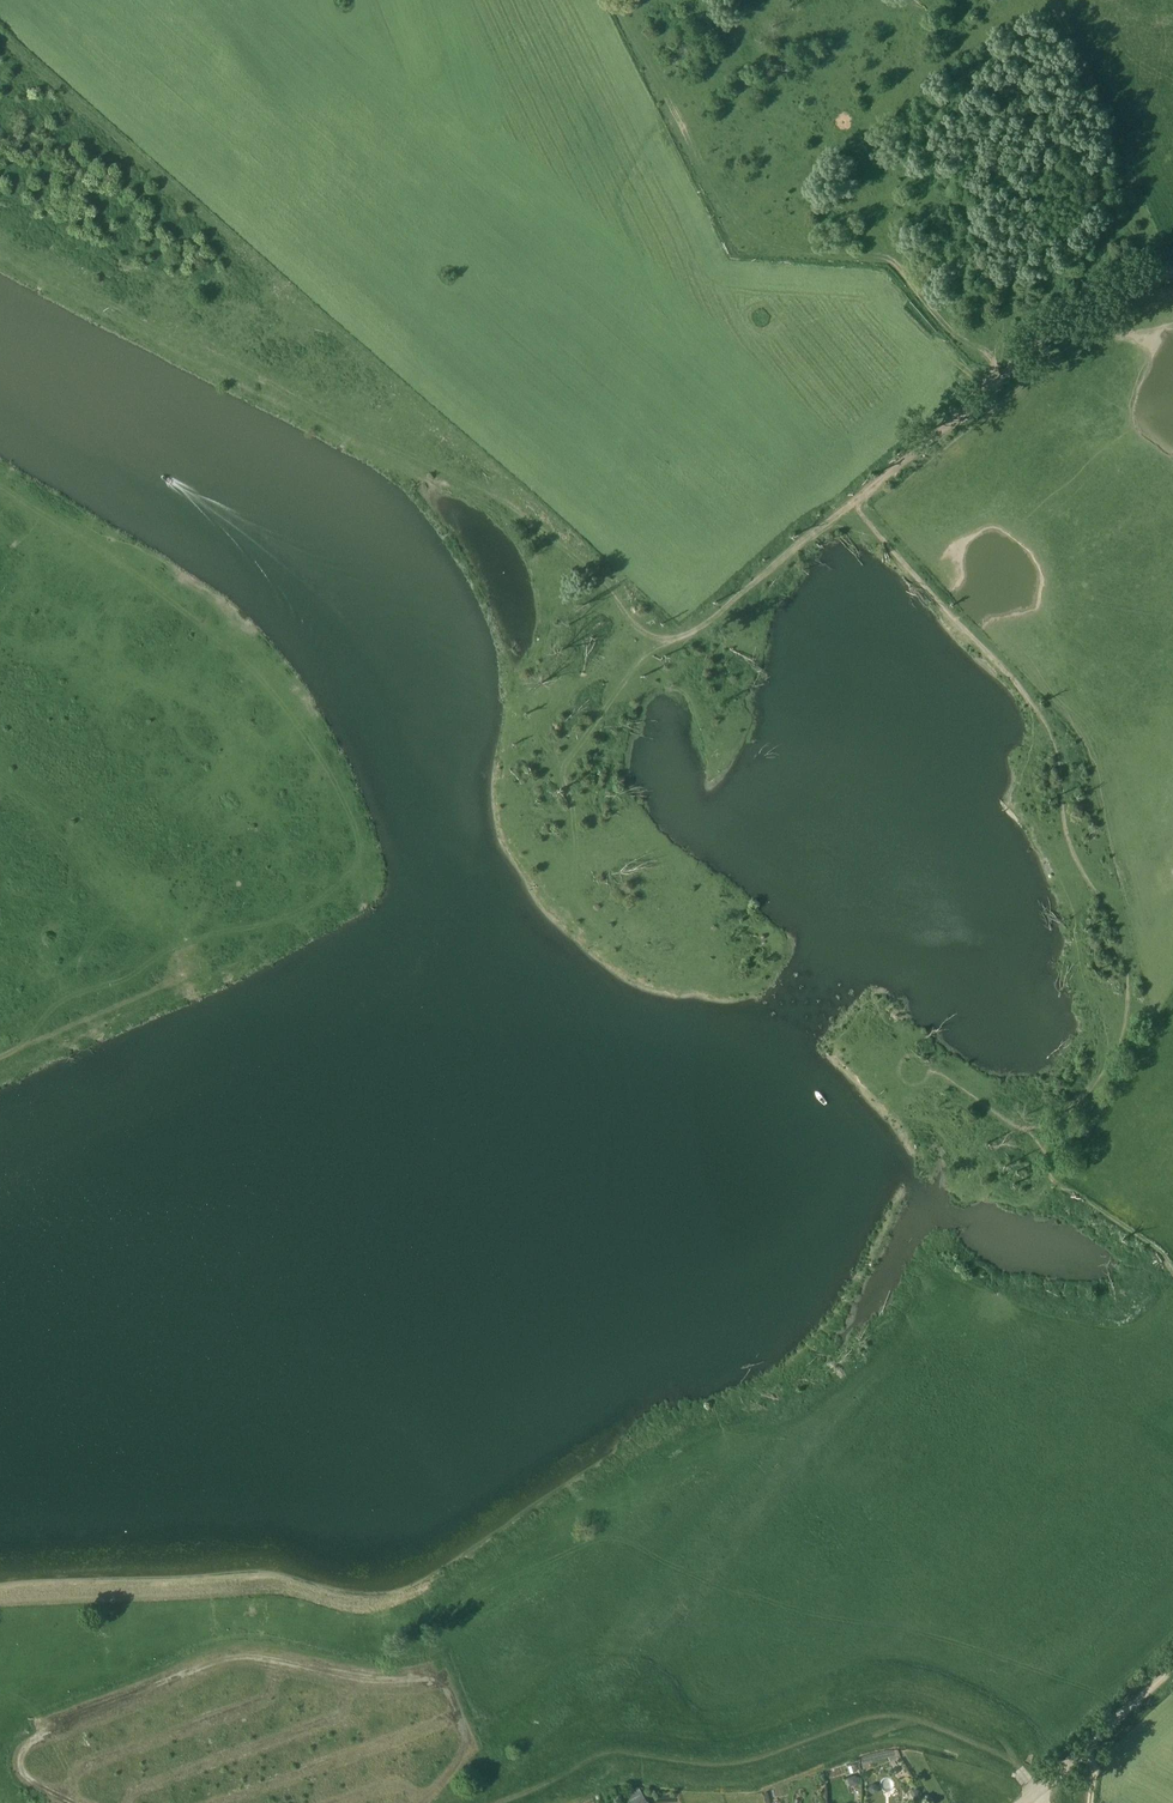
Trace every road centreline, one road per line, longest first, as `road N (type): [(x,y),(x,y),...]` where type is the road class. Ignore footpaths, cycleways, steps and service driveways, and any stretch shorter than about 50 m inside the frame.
road 1 (residential): [(1022,1802),(1172,1665)]
road 2 (track): [(0,1053),(150,990)]

